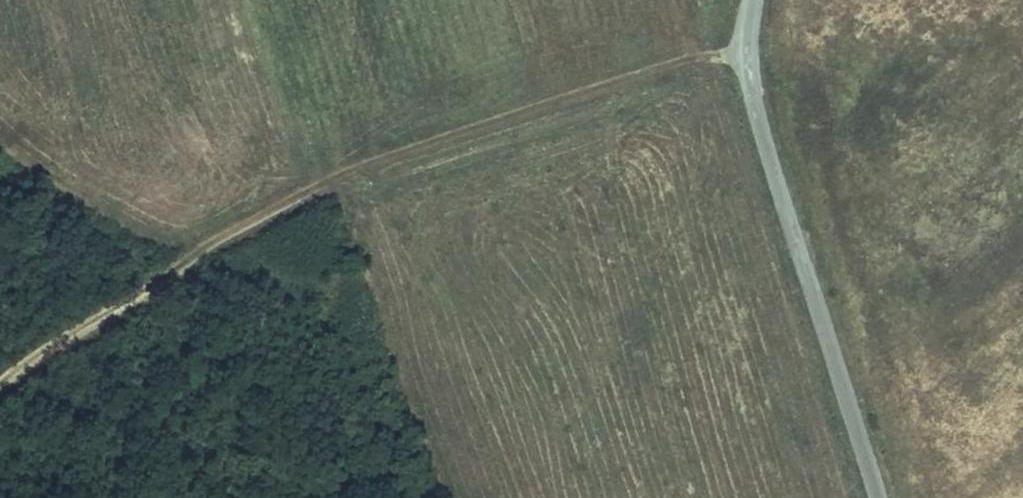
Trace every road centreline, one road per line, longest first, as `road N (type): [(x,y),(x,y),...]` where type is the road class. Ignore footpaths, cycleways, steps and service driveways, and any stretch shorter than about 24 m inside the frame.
road 1 (track): [(0,386),(173,259),(339,183),(749,55)]
road 2 (residential): [(758,0),(749,55),(816,314),(880,497)]

